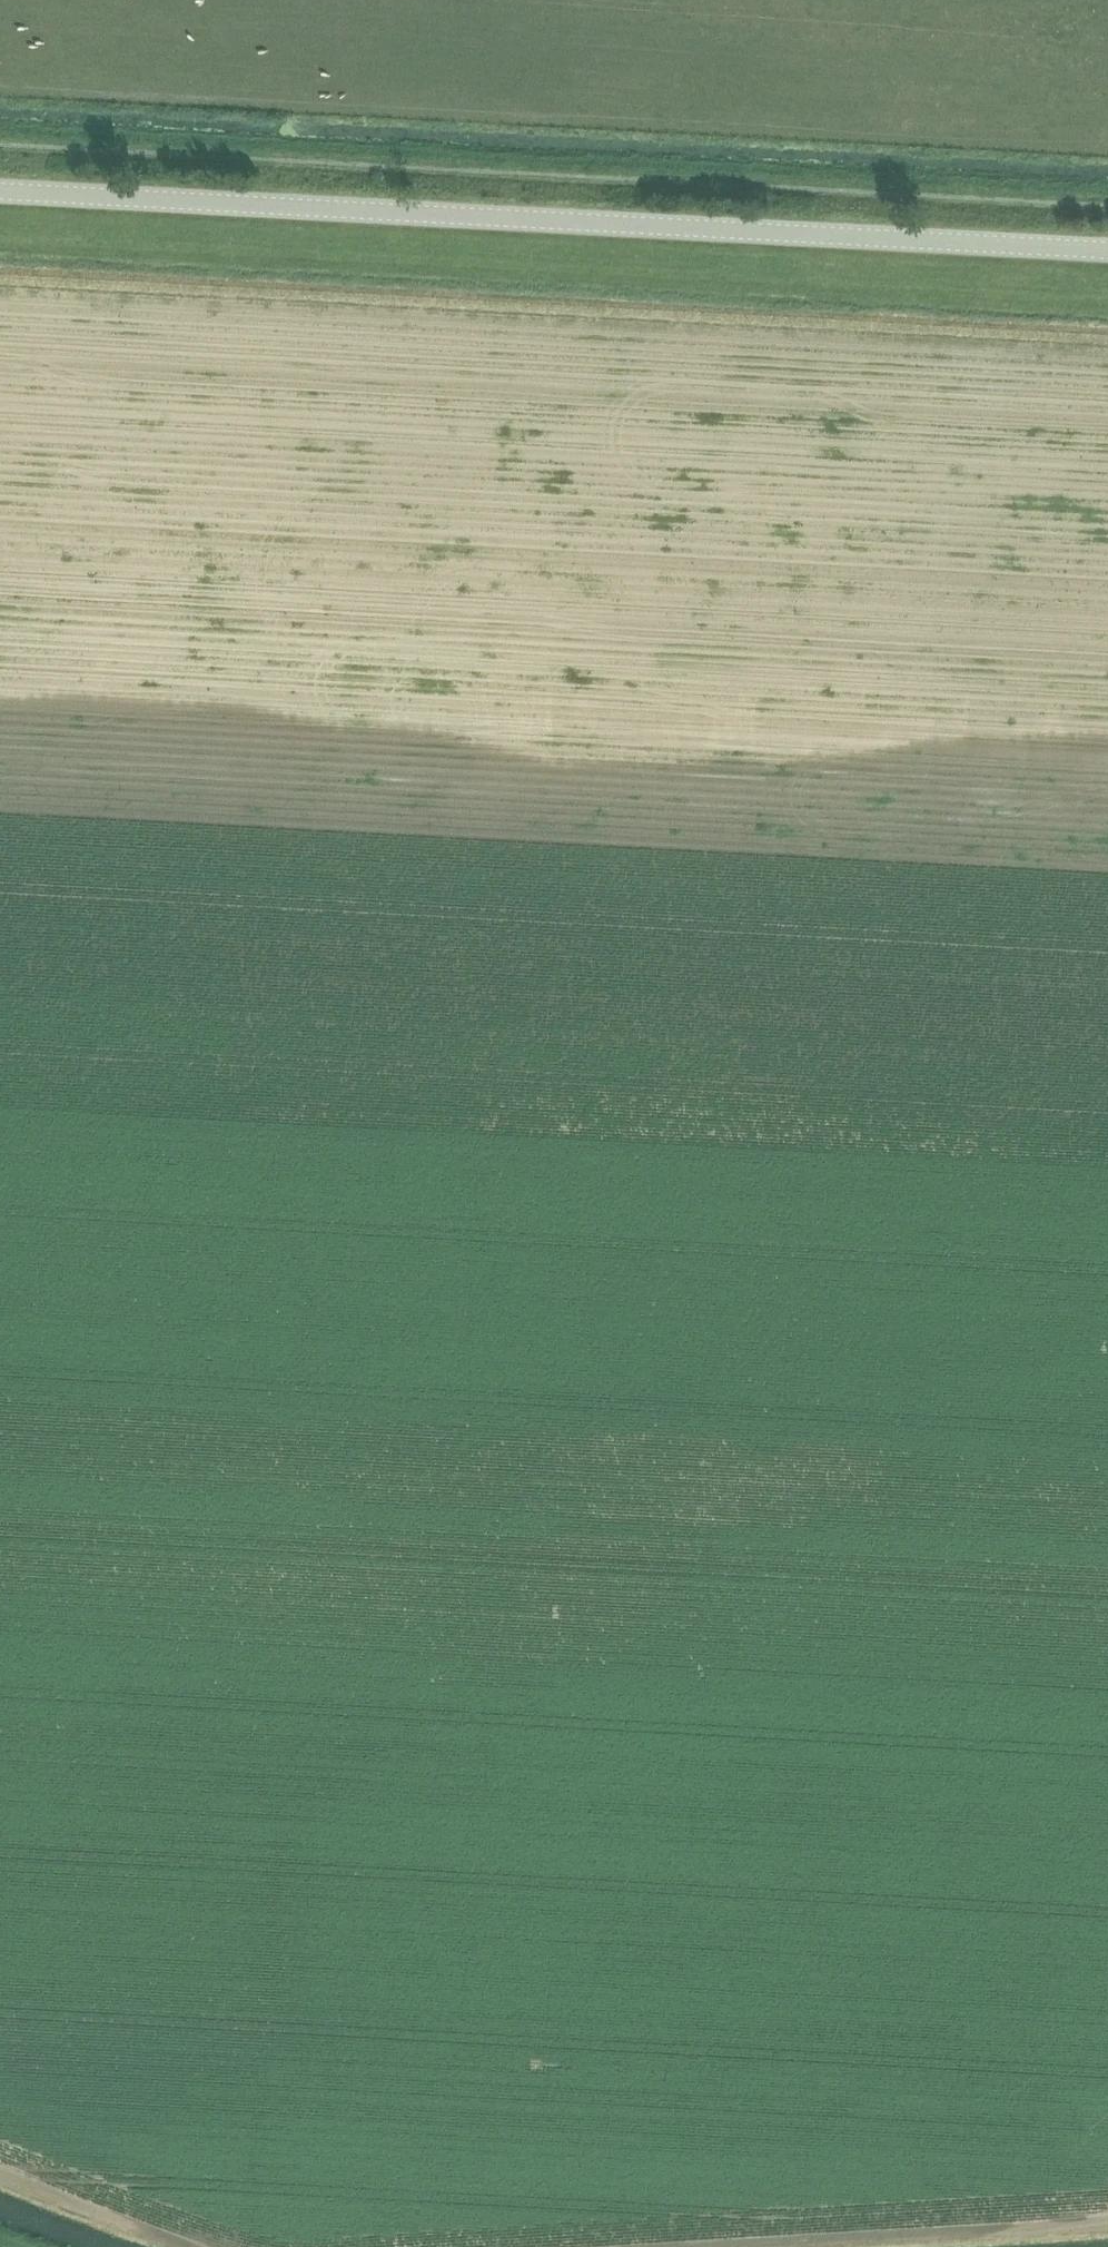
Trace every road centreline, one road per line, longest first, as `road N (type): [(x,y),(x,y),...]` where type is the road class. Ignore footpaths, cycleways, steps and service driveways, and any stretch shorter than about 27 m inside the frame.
road 1 (tertiary): [(1107,251),(0,190)]

